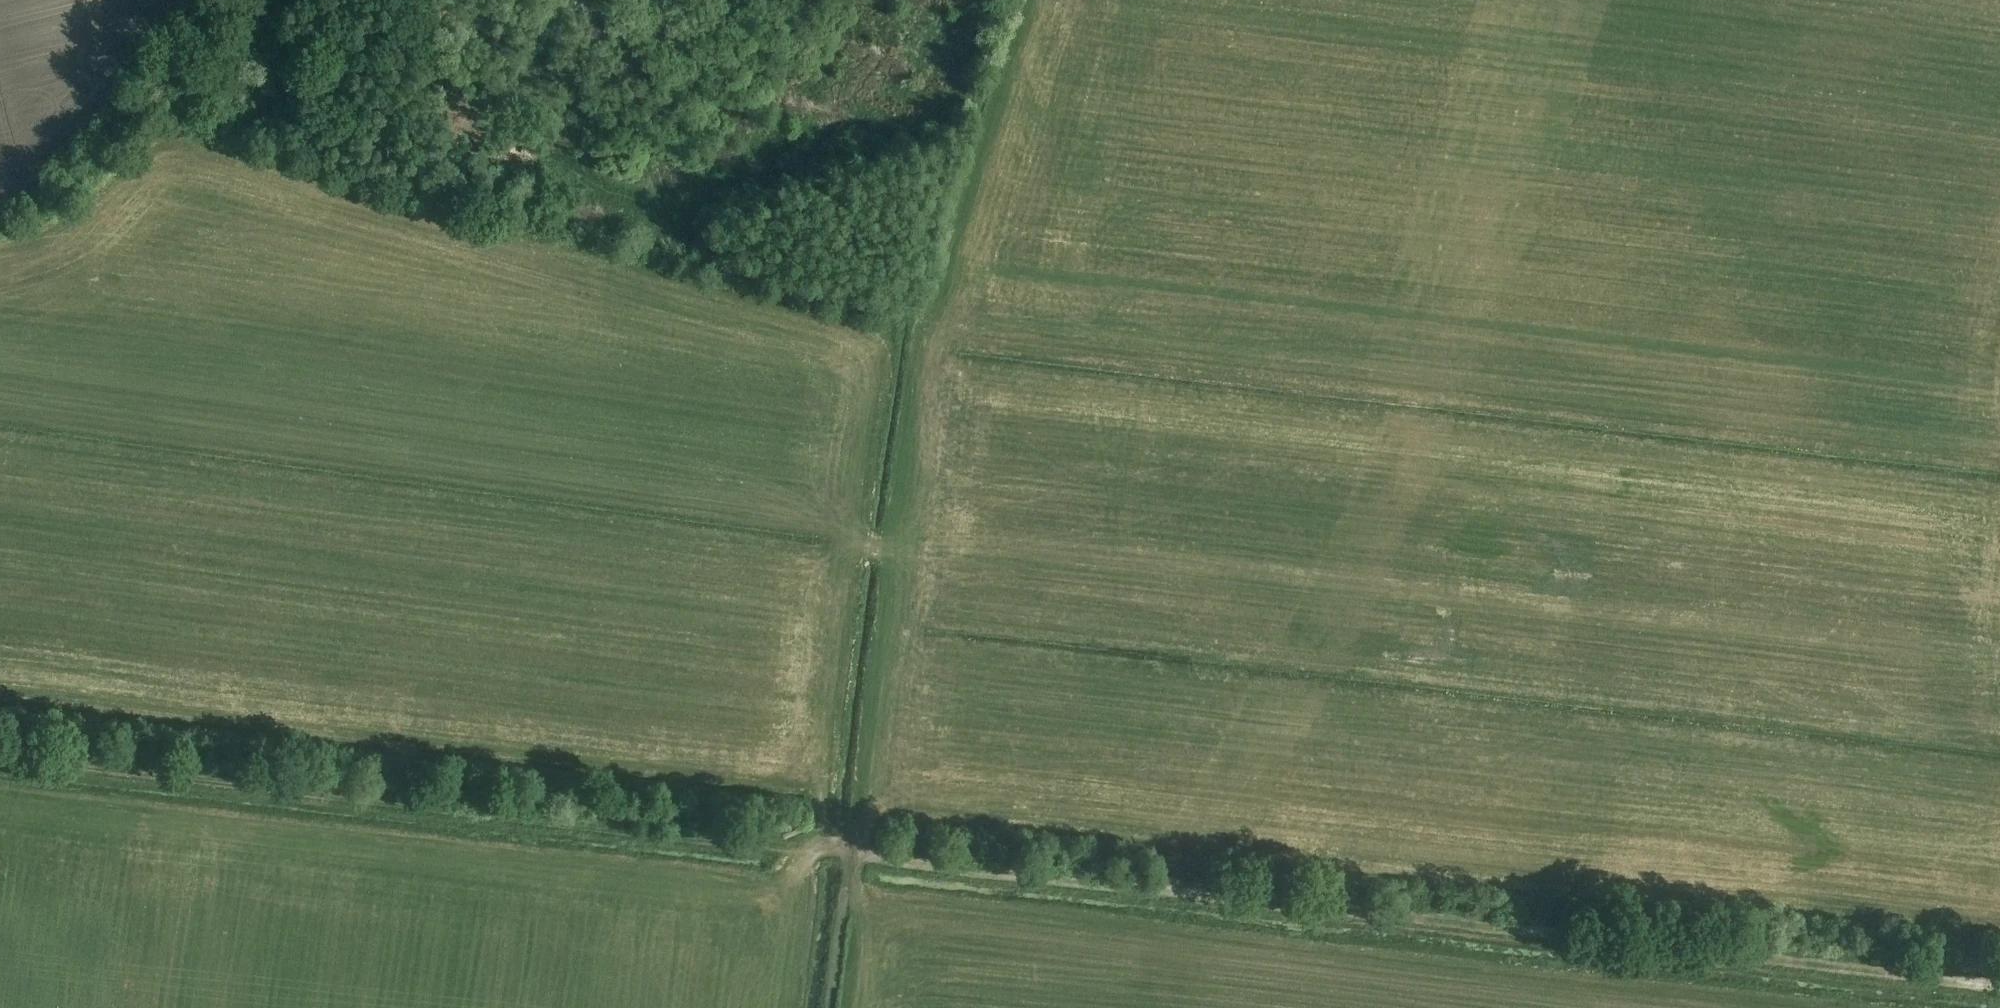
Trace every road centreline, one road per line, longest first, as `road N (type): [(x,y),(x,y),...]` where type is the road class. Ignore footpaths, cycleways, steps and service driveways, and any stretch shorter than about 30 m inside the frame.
road 1 (track): [(1999,982),(852,856),(833,1007)]
road 2 (track): [(0,757),(852,856),(892,561)]
road 3 (track): [(907,424),(892,561),(862,541)]

